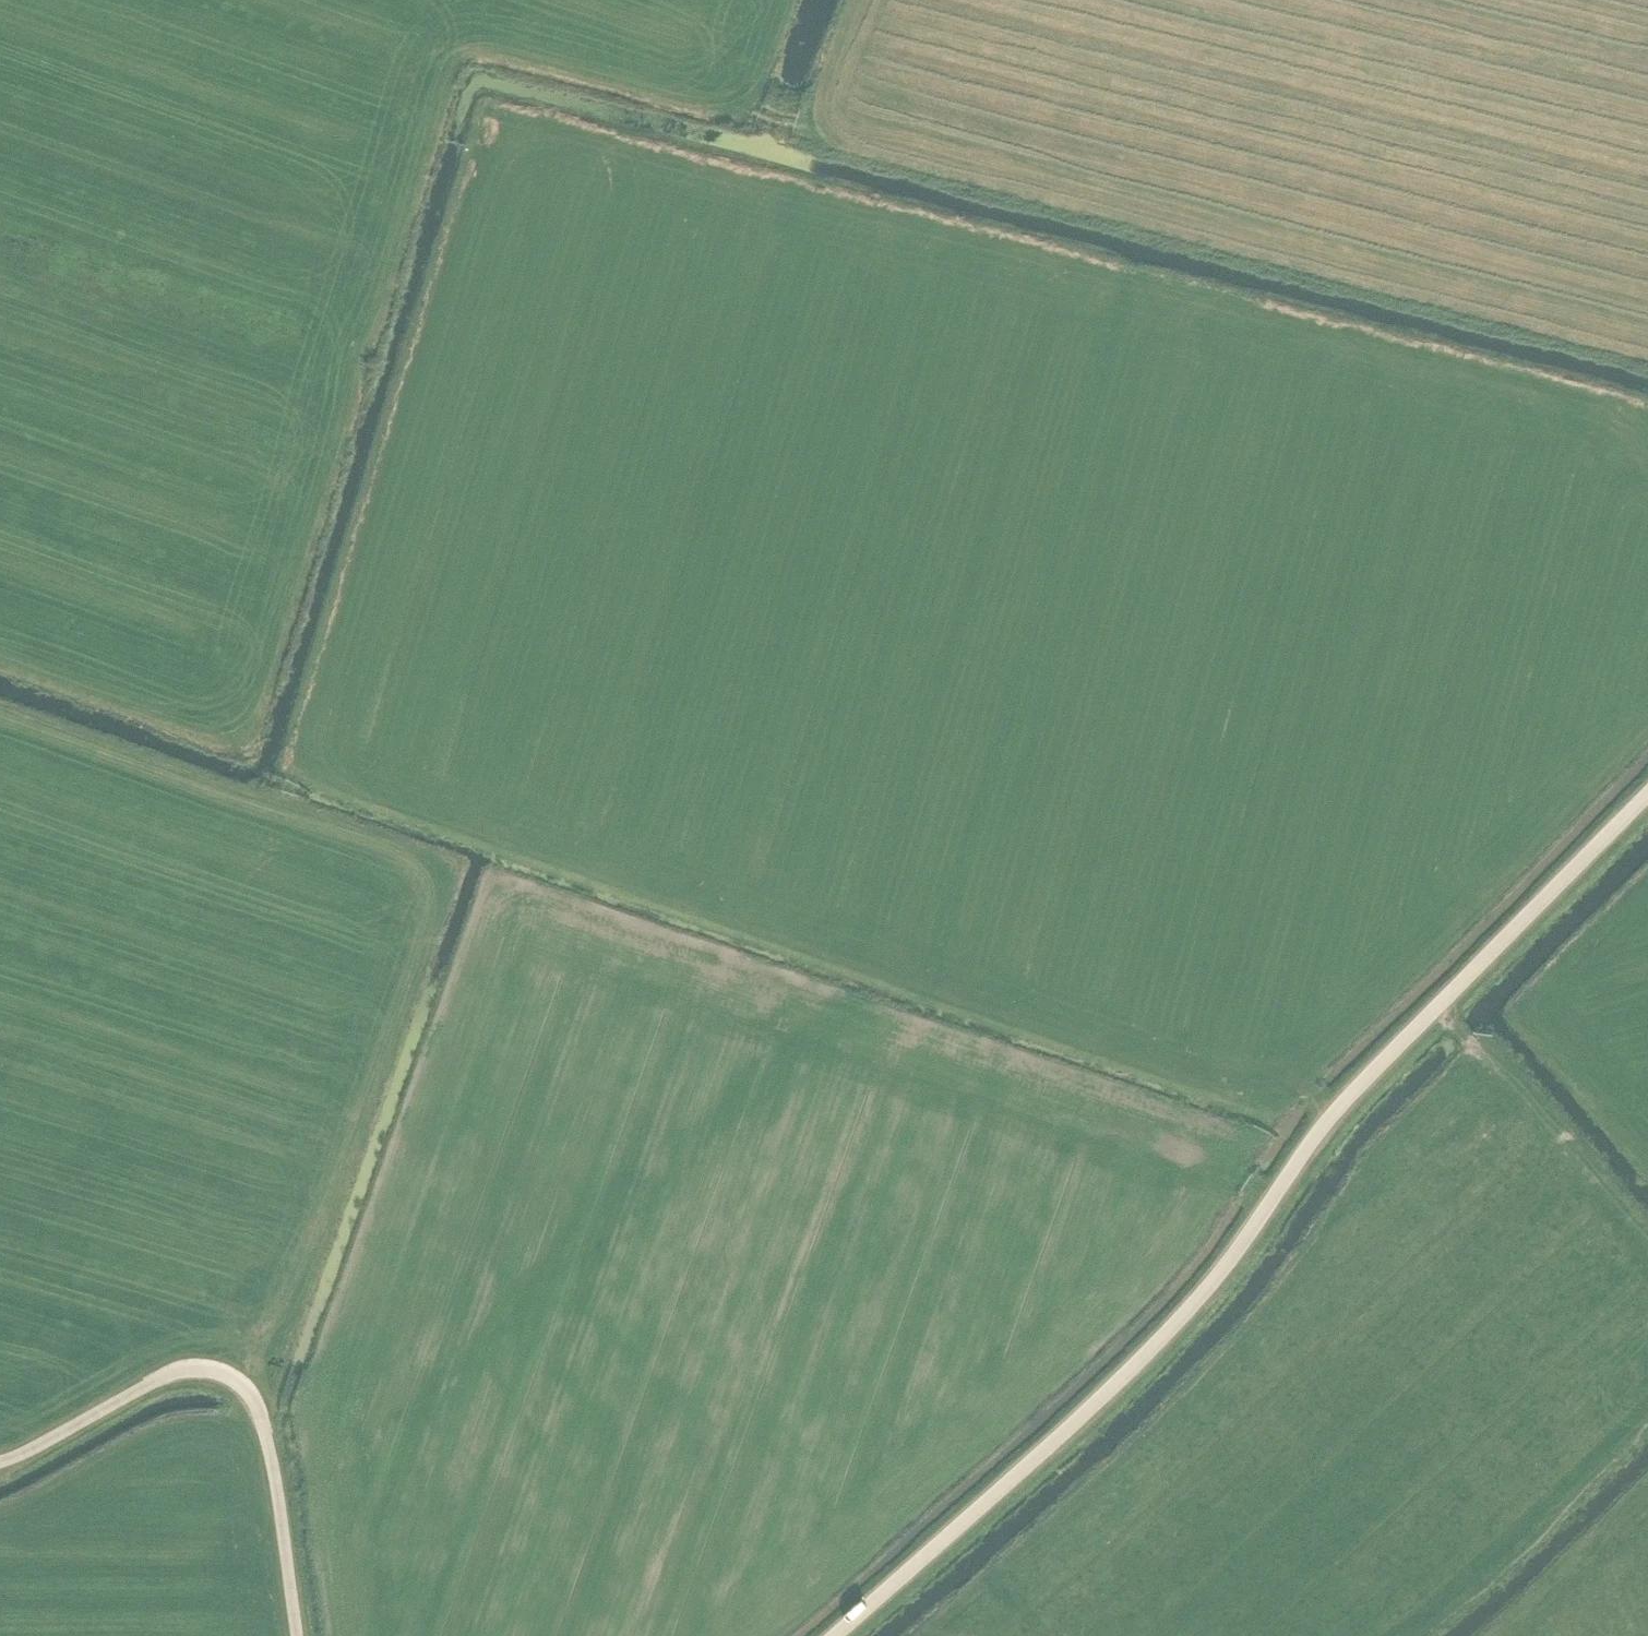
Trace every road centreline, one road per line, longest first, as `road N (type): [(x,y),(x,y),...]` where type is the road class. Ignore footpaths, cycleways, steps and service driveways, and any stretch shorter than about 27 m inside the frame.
road 1 (tertiary): [(835,1635),(1182,1314),(1319,1127),(1647,794)]
road 2 (unclassified): [(296,1635),(273,1458),(259,1412),(236,1381),(201,1369),(161,1377),(0,1460)]

